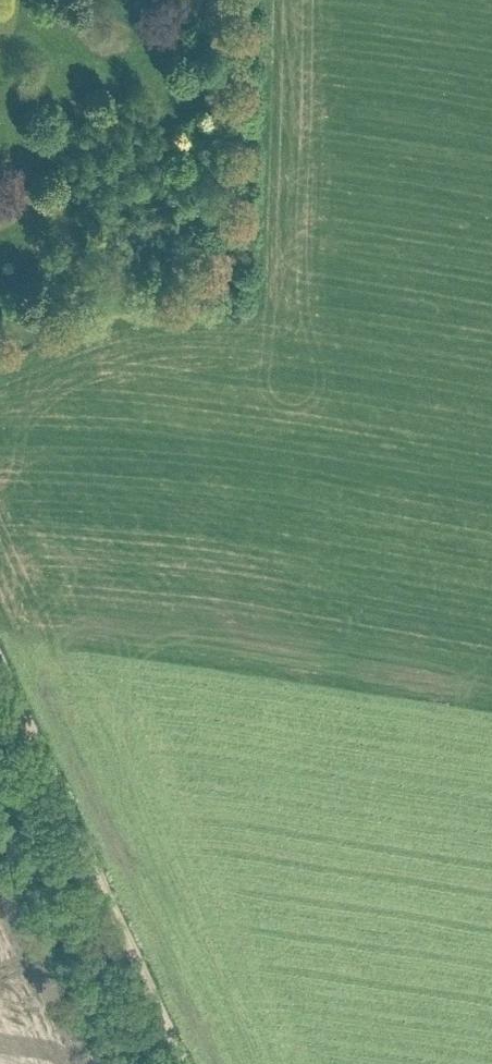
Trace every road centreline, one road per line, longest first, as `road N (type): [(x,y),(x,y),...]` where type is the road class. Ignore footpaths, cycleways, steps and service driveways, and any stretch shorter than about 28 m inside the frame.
road 1 (track): [(186,1063),(0,658)]

